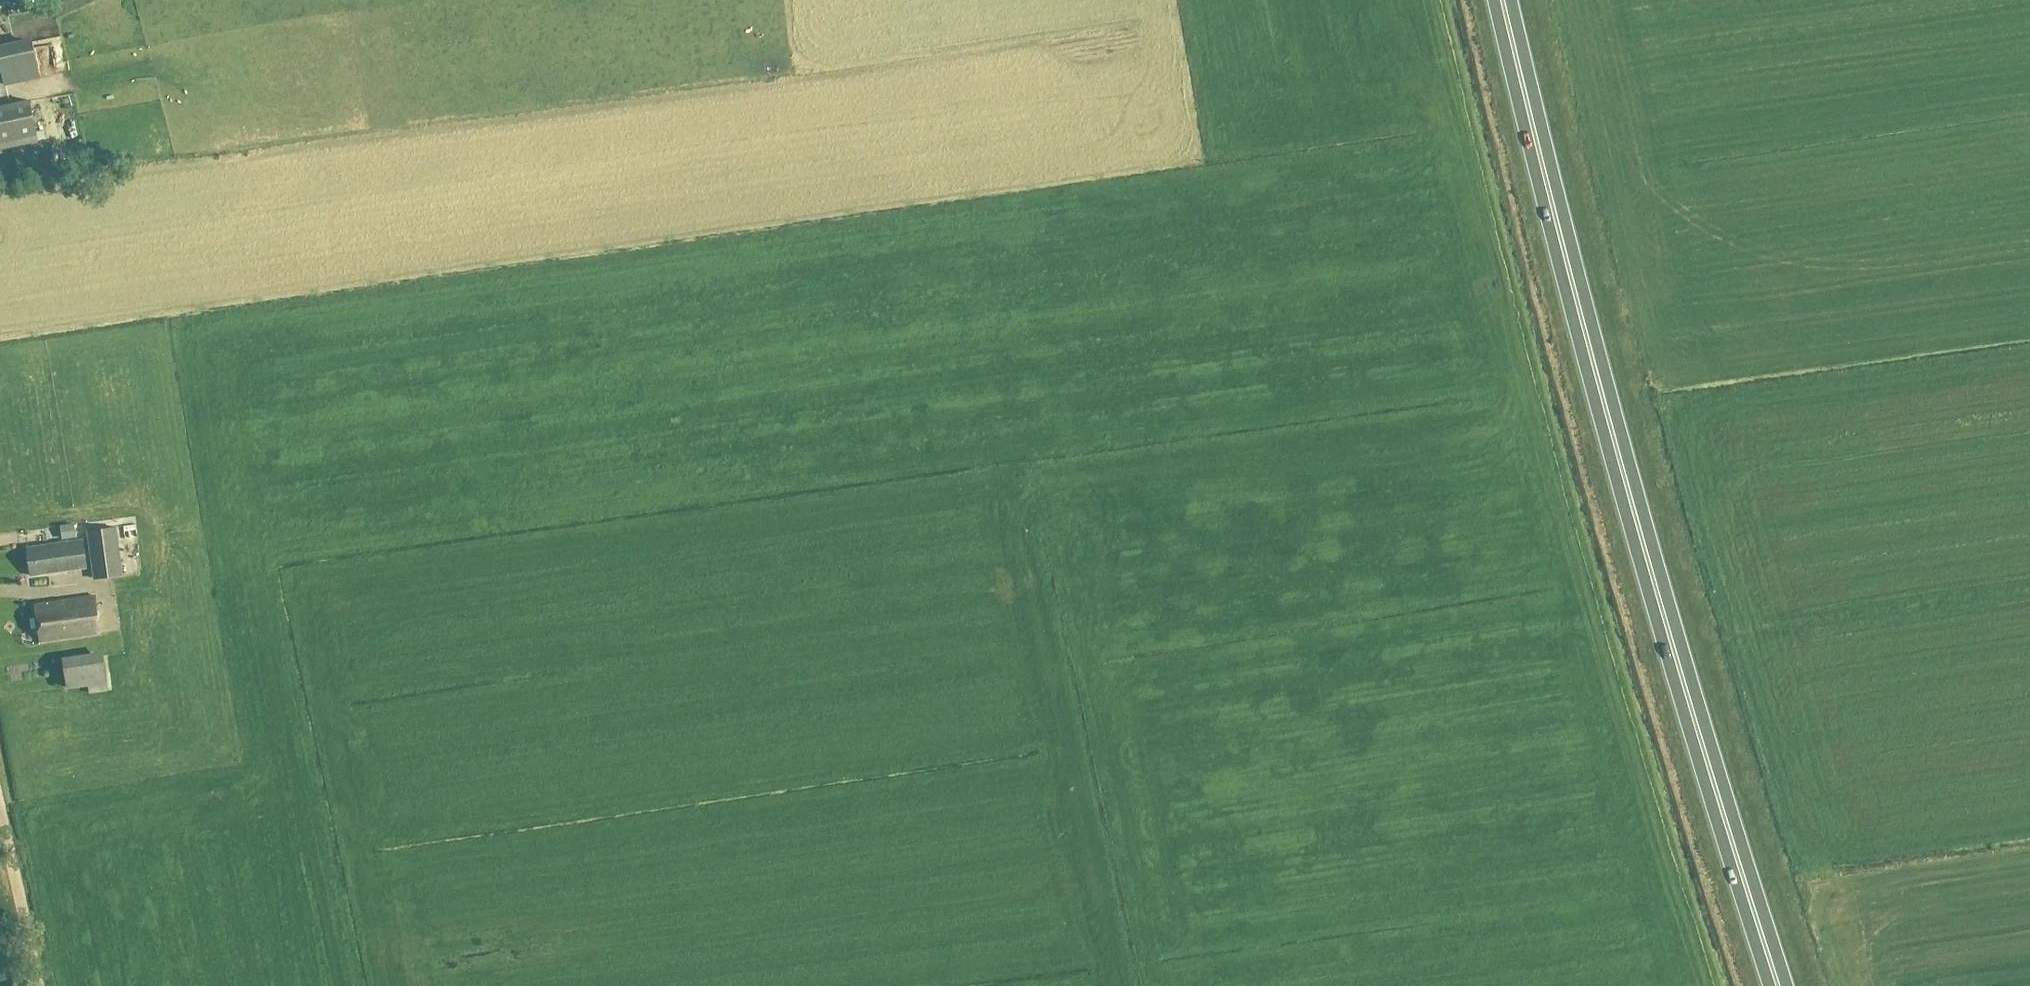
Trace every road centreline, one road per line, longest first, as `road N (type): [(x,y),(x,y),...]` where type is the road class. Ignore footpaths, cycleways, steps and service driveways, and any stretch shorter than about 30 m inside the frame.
road 1 (trunk): [(1778,985),(1639,541),(1502,0)]
road 2 (track): [(30,985),(0,840)]

